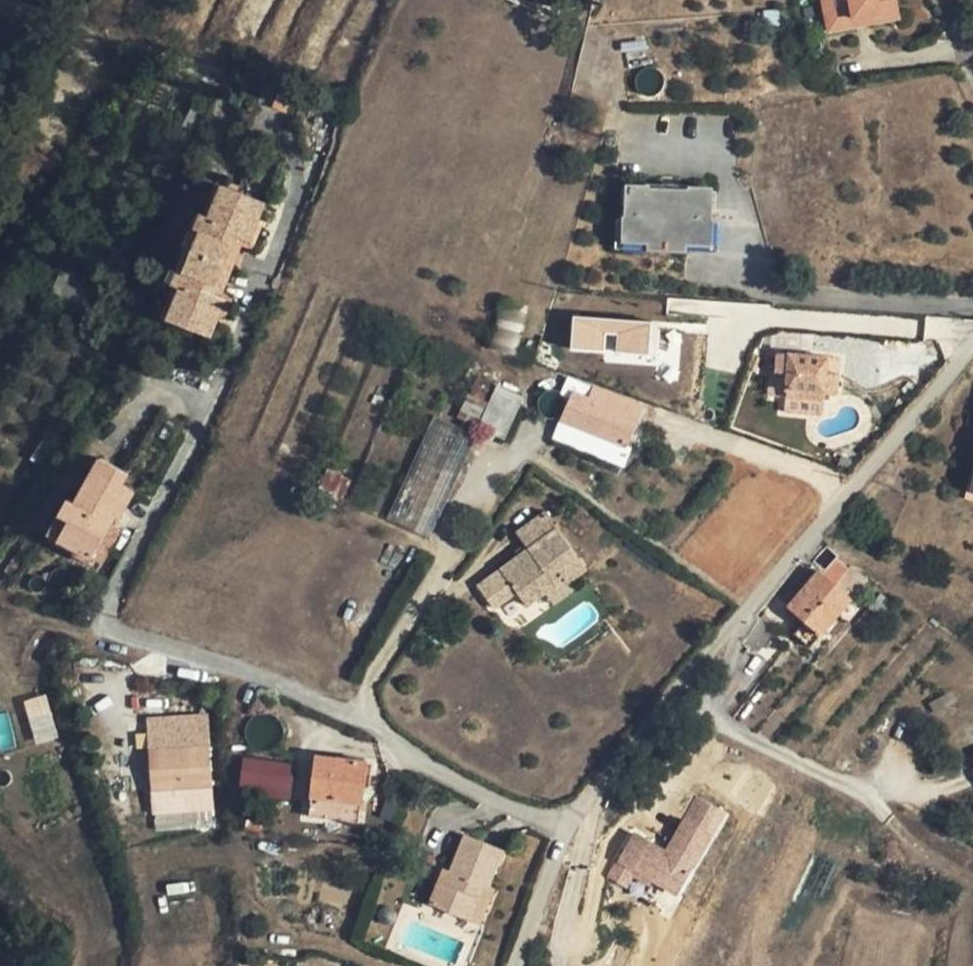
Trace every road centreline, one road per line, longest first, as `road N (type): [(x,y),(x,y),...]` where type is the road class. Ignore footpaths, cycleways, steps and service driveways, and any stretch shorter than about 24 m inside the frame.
road 1 (residential): [(518,965),(569,829),(595,792),(972,349)]

